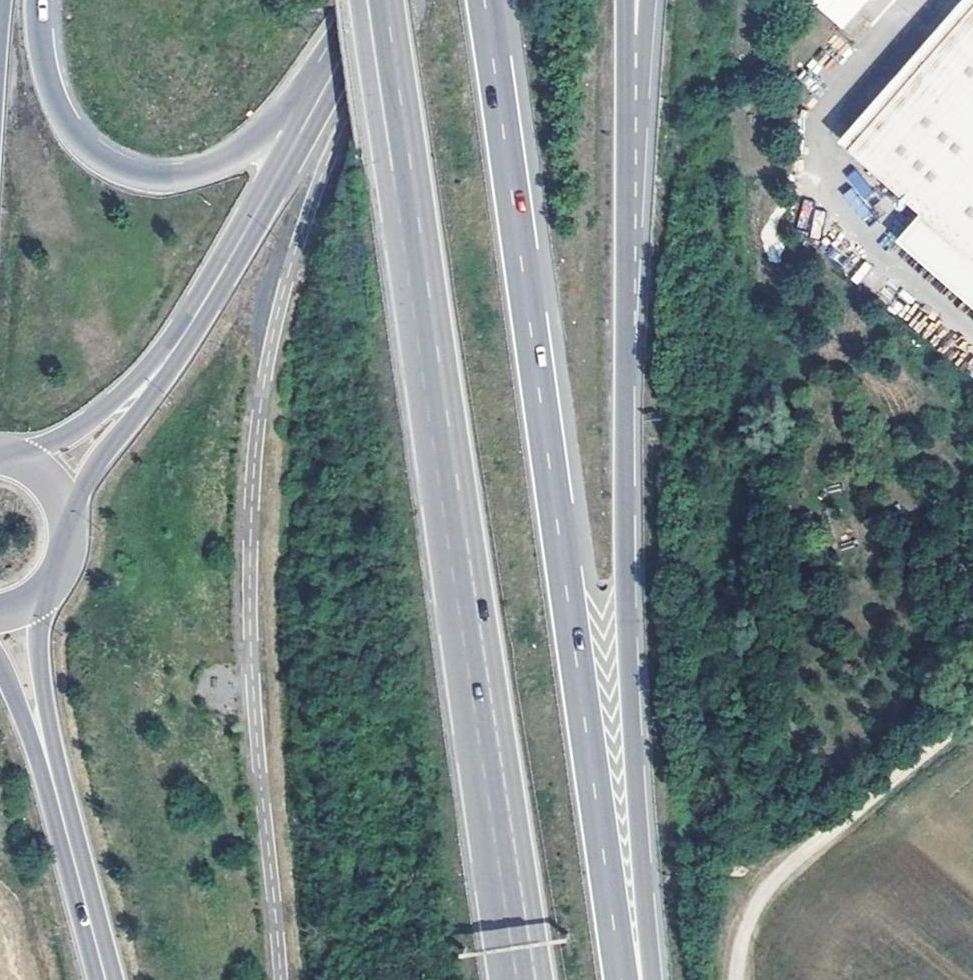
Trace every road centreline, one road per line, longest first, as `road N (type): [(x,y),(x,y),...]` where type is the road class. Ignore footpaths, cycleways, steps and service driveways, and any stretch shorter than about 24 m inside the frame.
road 1 (motorway): [(623,979),(485,0)]
road 2 (motorway): [(402,105),(521,979)]
road 3 (motorway): [(664,979),(626,569),(634,123)]
road 4 (motorway): [(359,0),(247,150),(212,167),(150,176),(94,154),(70,125),(42,53),(39,0)]
road 5 (secondary): [(374,0),(164,363)]
road 6 (track): [(972,712),(794,858),(754,905),(739,937),(736,979)]
road 7 (secondary): [(51,771),(106,979)]
road 8 (secondary): [(68,534),(92,469),(164,363)]
road 9 (secondary): [(164,363),(17,463)]
road 10 (secondary): [(51,771),(36,602)]
road 11 (unclassified): [(634,123),(649,0)]
road 12 (secondary): [(634,123),(626,0)]

